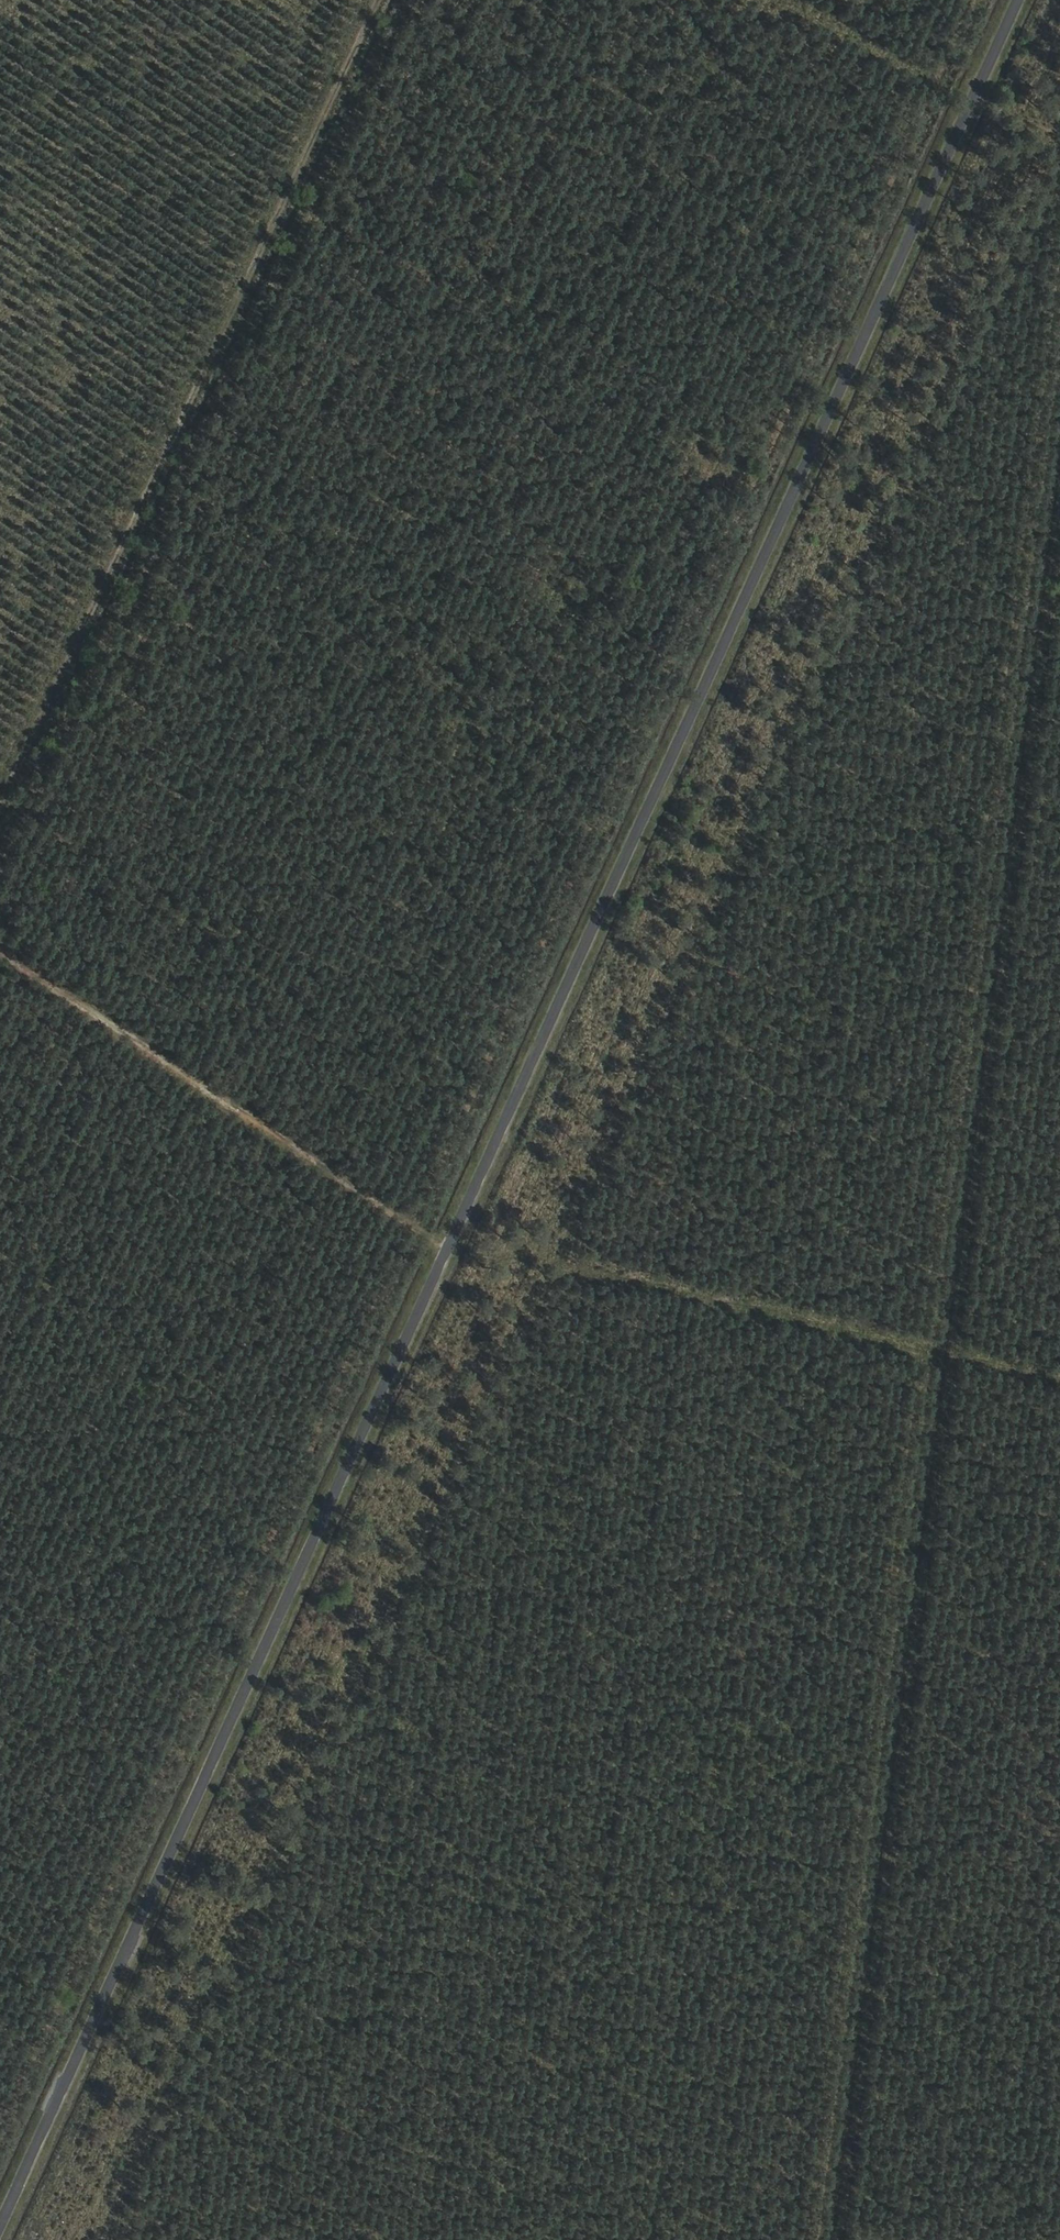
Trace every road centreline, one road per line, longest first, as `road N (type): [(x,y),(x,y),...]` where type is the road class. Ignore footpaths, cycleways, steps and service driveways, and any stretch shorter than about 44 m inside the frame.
road 1 (unclassified): [(1019,0),(392,1360),(0,2236)]

